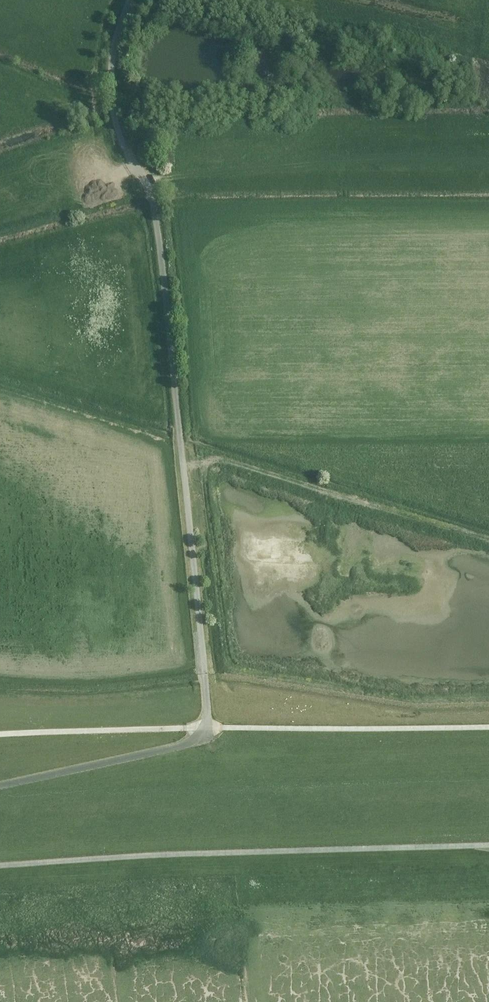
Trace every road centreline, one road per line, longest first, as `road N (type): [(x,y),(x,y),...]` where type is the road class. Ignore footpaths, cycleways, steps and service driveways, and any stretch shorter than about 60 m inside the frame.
road 1 (track): [(142,173),(158,225),(207,728)]
road 2 (track): [(0,866),(488,845)]
road 3 (track): [(207,728),(488,727)]
road 4 (track): [(207,728),(183,745),(0,788)]
road 5 (track): [(0,733),(207,728)]
road 6 (unclassified): [(128,0),(111,85),(122,142),(142,173)]

